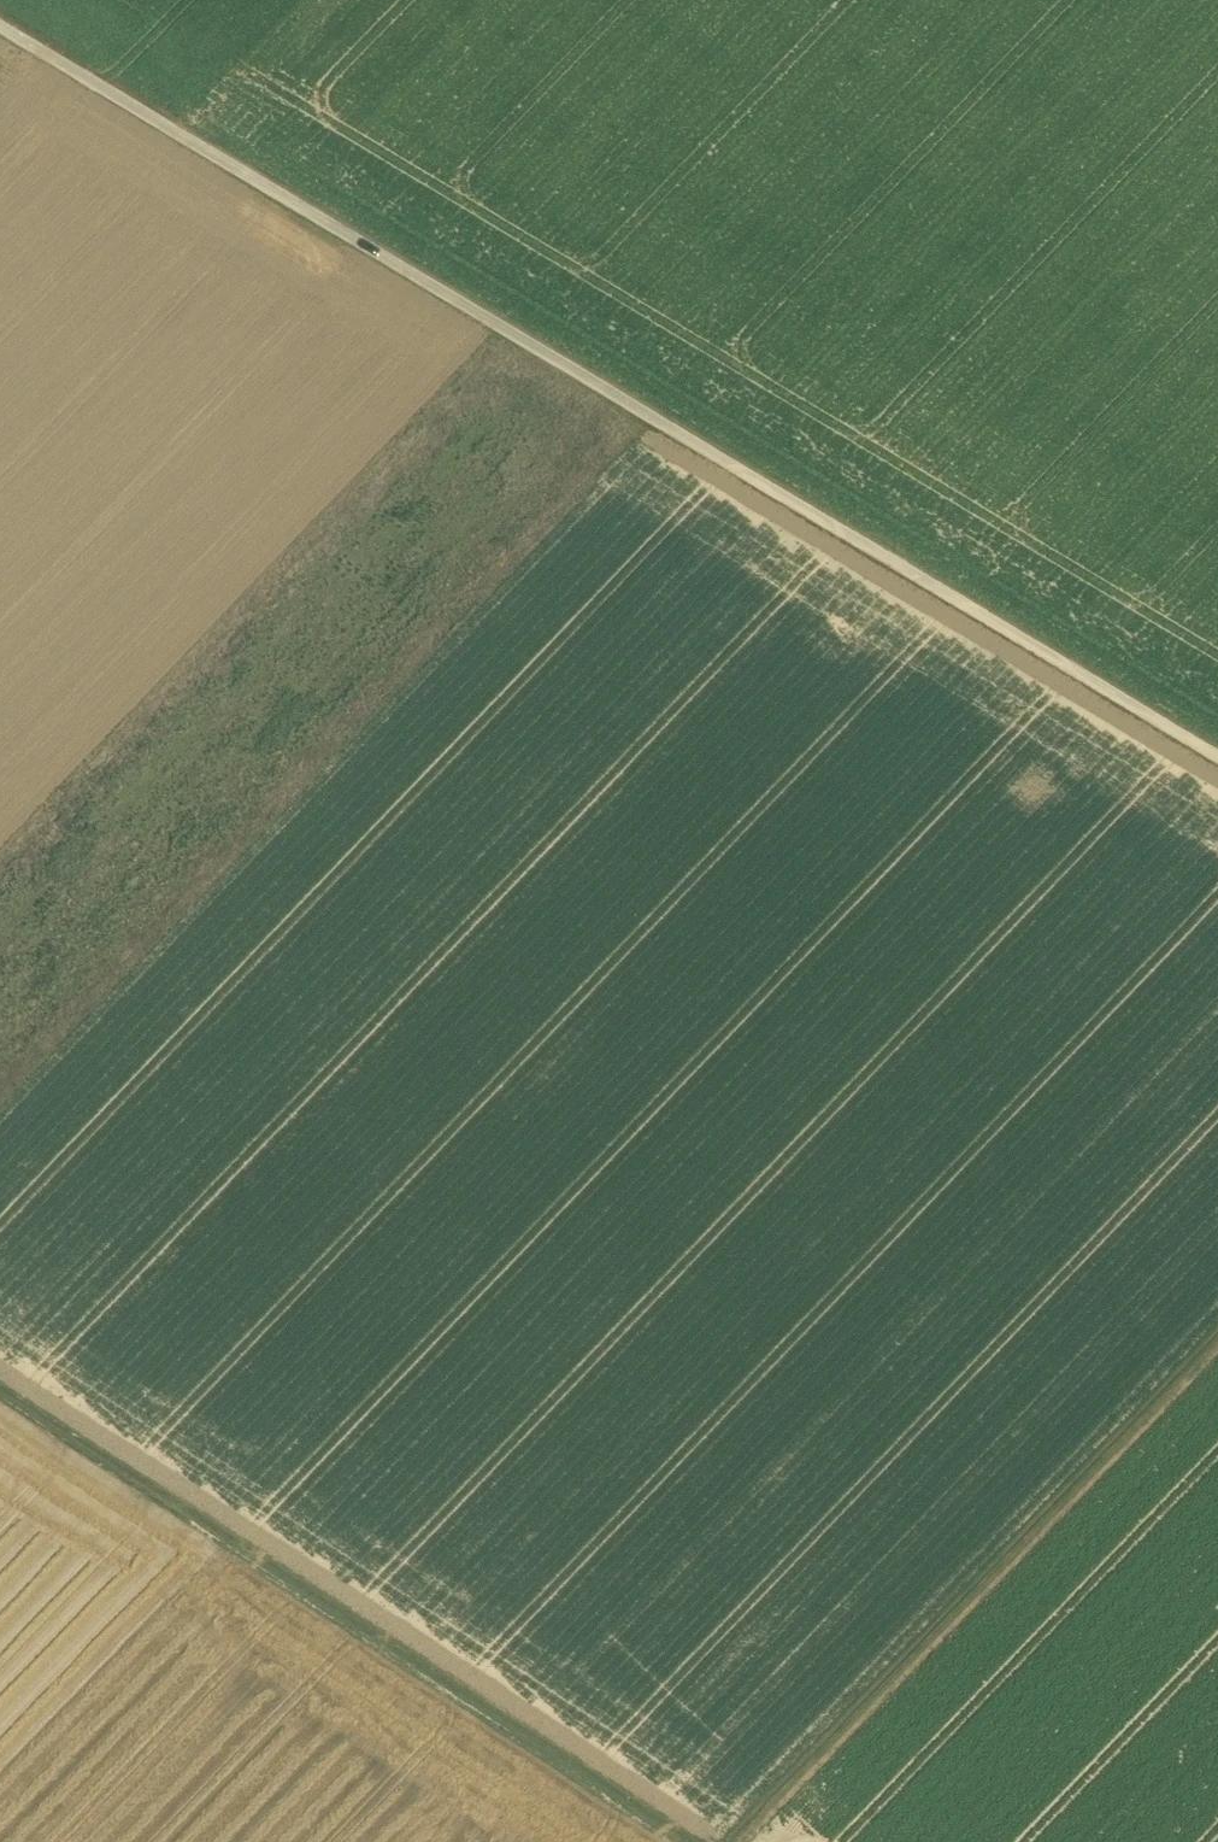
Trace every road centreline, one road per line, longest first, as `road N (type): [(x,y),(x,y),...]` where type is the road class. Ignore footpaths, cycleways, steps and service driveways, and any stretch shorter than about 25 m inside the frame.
road 1 (track): [(1217,761),(0,26)]
road 2 (track): [(0,1387),(693,1841)]
road 3 (track): [(737,1841),(1217,1342)]

